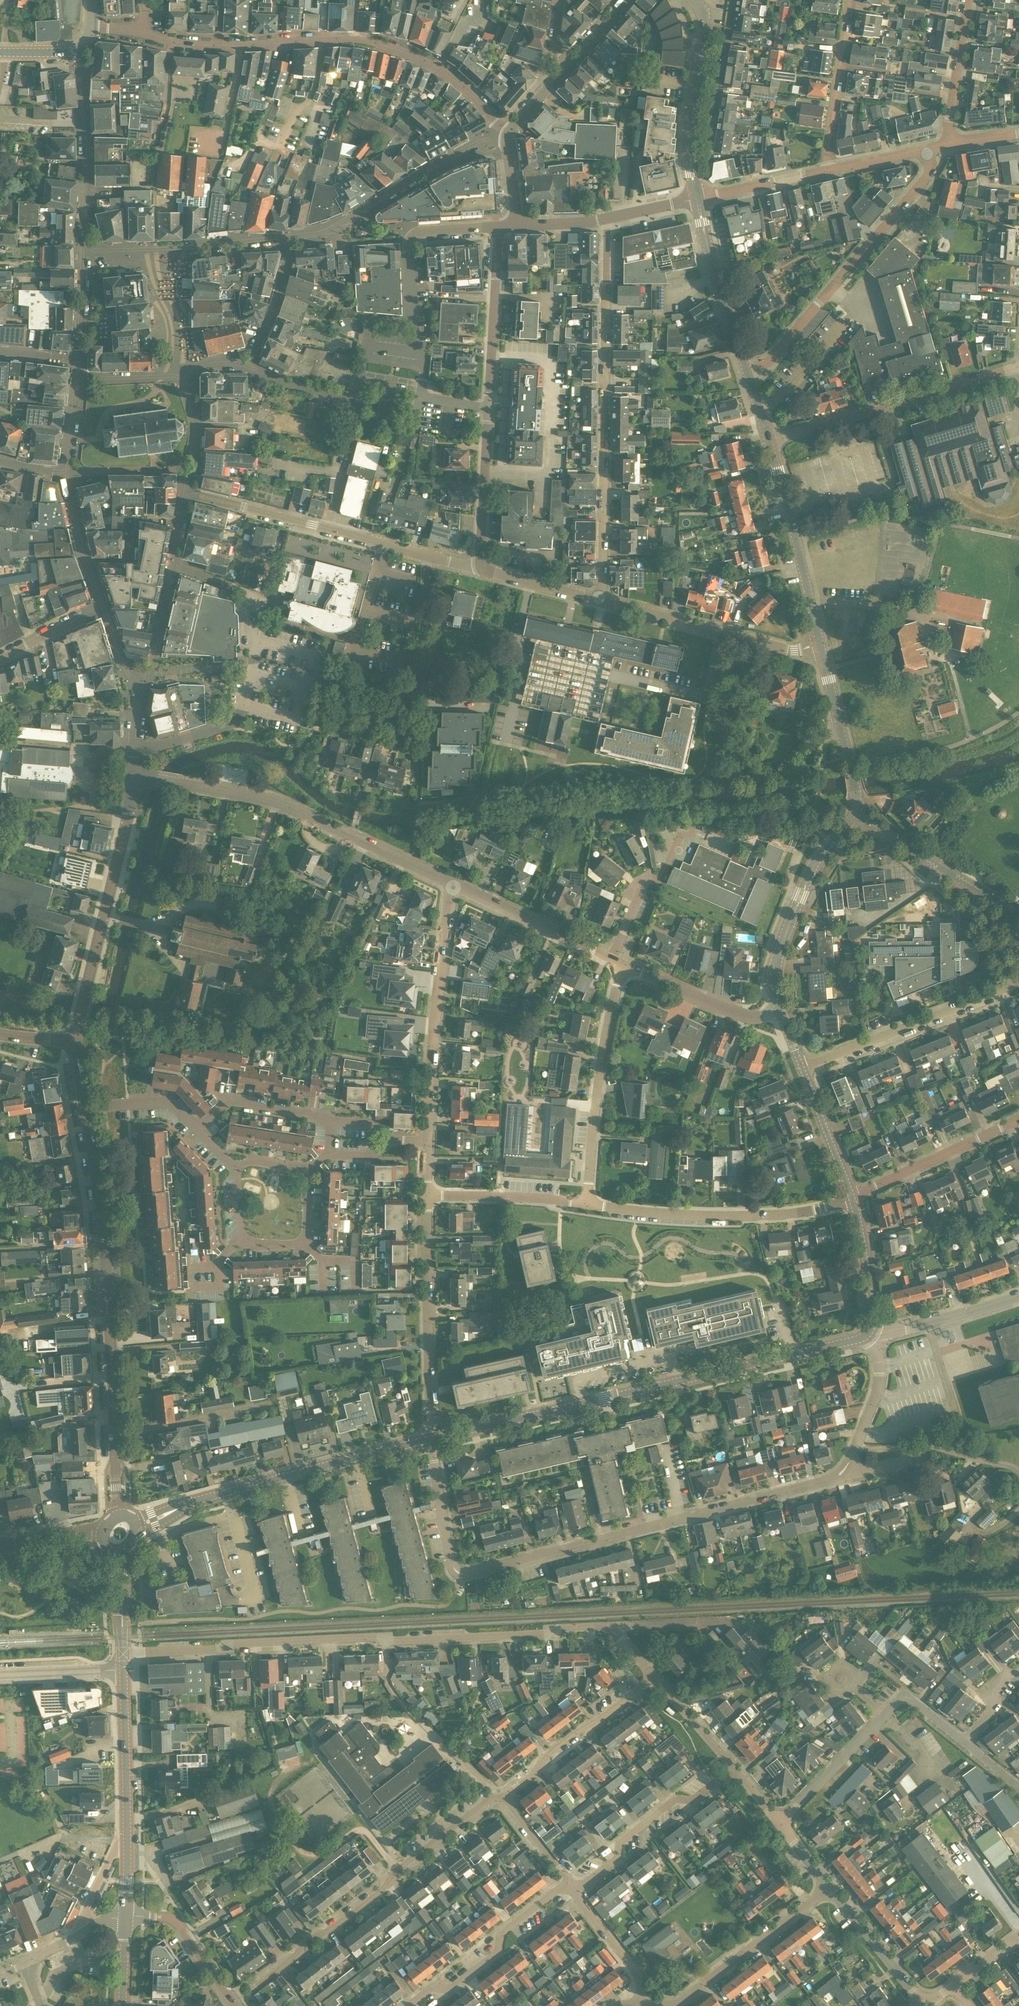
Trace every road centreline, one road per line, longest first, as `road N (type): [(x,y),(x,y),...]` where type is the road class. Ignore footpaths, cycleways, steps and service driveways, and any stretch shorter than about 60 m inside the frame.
road 1 (residential): [(655,1677),(610,1627),(123,1653)]
road 2 (residential): [(431,1437),(451,1563),(471,1574),(834,1479),(847,1466)]
road 3 (tertiary): [(431,1437),(869,1332)]
road 4 (tertiary): [(117,1517),(102,1212),(84,1108)]
road 5 (residential): [(509,132),(455,80),(410,54),(354,42),(174,42),(145,32)]
road 6 (residential): [(606,219),(598,600)]
road 7 (residential): [(233,2004),(385,1886),(388,1875),(502,1798)]
road 8 (residential): [(482,566),(497,227)]
road 9 (tertiary): [(453,885),(277,802),(153,779)]
road 10 (residential): [(134,749),(231,722),(255,664),(250,595),(172,565)]
road 11 (residential): [(928,150),(927,176),(769,363),(745,369)]
road 12 (tertiary): [(74,1041),(132,777)]
road 13 (residential): [(586,1204),(745,1215),(851,1197)]
road 14 (residential): [(768,441),(1018,368)]
road 15 (residential): [(428,1142),(453,885)]
road 16 (residential): [(185,493),(428,556)]
road 17 (residential): [(287,237),(326,230),(484,139),(506,138)]
road 18 (residential): [(431,1437),(427,1195)]
road 19 (residential): [(586,1204),(608,1023),(625,966)]
road 20 (residential): [(801,1069),(1018,981)]
road 21 (residential): [(820,646),(784,649),(598,600)]
road 22 (track): [(396,1869),(362,1830),(318,1855),(288,1839),(270,1795),(291,1762)]
road 23 (tertiary): [(779,1009),(776,962),(807,876),(852,815)]
road 24 (tertiary): [(820,646),(768,441)]
road 25 (residential): [(566,1885),(503,1933),(500,1952),(455,1989),(431,1987),(407,2005)]
road 26 (residential): [(733,1767),(695,1800),(675,1800),(620,1843),(617,1861),(575,1890)]
road 27 (residential): [(658,2004),(675,2003),(829,1888)]
road 28 (residential): [(82,252),(287,237)]
road 29 (residential): [(77,50),(85,81),(82,252)]
road 30 (unclassified): [(1018,928),(992,899),(852,815)]
road 31 (residential): [(502,1798),(655,1677)]
road 32 (residential): [(851,1197),(1018,1119)]
road 33 (residential): [(197,1131),(231,1102),(324,1116),(328,1154)]
road 34 (tertiary): [(745,369),(697,199)]
road 35 (tertiary): [(127,1846),(123,1670)]
road 36 (tertiary): [(612,959),(453,885)]
road 37 (tertiary): [(852,815),(856,791),(820,646)]
road 38 (residential): [(825,170),(851,0)]
road 39 (residential): [(690,157),(710,147),(732,0)]
road 40 (tertiary): [(779,1009),(749,1017),(625,966)]
road 41 (track): [(1018,1471),(933,1448),(856,1447)]
road 42 (tertiary): [(690,157),(703,24),(693,0)]
road 43 (residential): [(427,1195),(586,1204)]
road 44 (tertiary): [(1018,1295),(892,1333),(869,1332)]
road 45 (residential): [(925,2005),(829,1888)]
road 46 (residential): [(233,2004),(174,1920),(126,1917)]
road 47 (residential): [(422,706),(428,556)]
road 48 (residential): [(781,1823),(886,1716)]
road 49 (residential): [(946,143),(967,0)]
road 50 (residential): [(67,472),(104,609)]
road 51 (residential): [(307,1169),(306,1245),(241,1244)]
road 52 (residential): [(847,1466),(876,1391),(869,1332)]
road 53 (tertiary): [(851,1197),(801,1069)]
road 54 (residential): [(287,237),(276,299),(248,367)]
road 55 (tertiary): [(869,1332),(851,1197)]
road 56 (residential): [(575,1890),(639,1976),(638,2004)]
road 57 (tertiary): [(697,199),(825,170)]
road 58 (residential): [(197,1131),(164,1102),(84,1108)]
road 59 (unclassified): [(0,1675),(123,1670)]
road 60 (residential): [(67,472),(189,470)]
road 61 (residential): [(598,600),(482,566)]
road 62 (residential): [(226,1493),(256,1601),(248,1603)]

